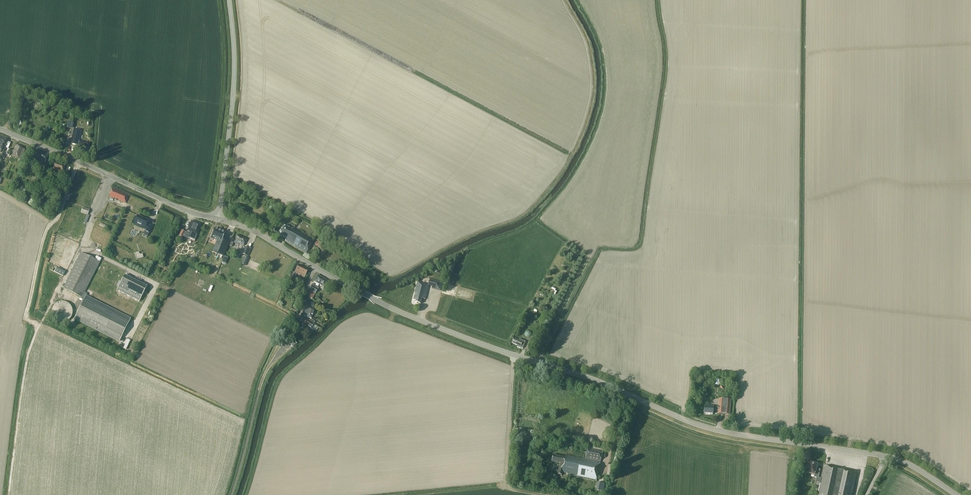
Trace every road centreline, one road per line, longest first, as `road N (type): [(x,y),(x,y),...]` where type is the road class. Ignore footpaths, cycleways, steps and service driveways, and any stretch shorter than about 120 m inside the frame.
road 1 (tertiary): [(954,494),(887,456),(695,423),(591,378),(462,337),(315,268)]
road 2 (tertiary): [(218,219),(0,128)]
road 3 (unclassified): [(218,219),(234,65),(229,0)]
road 4 (track): [(79,162),(42,245),(26,314),(39,325)]
road 5 (track): [(515,356),(506,483),(537,494)]
road 6 (residential): [(263,377),(315,268)]

